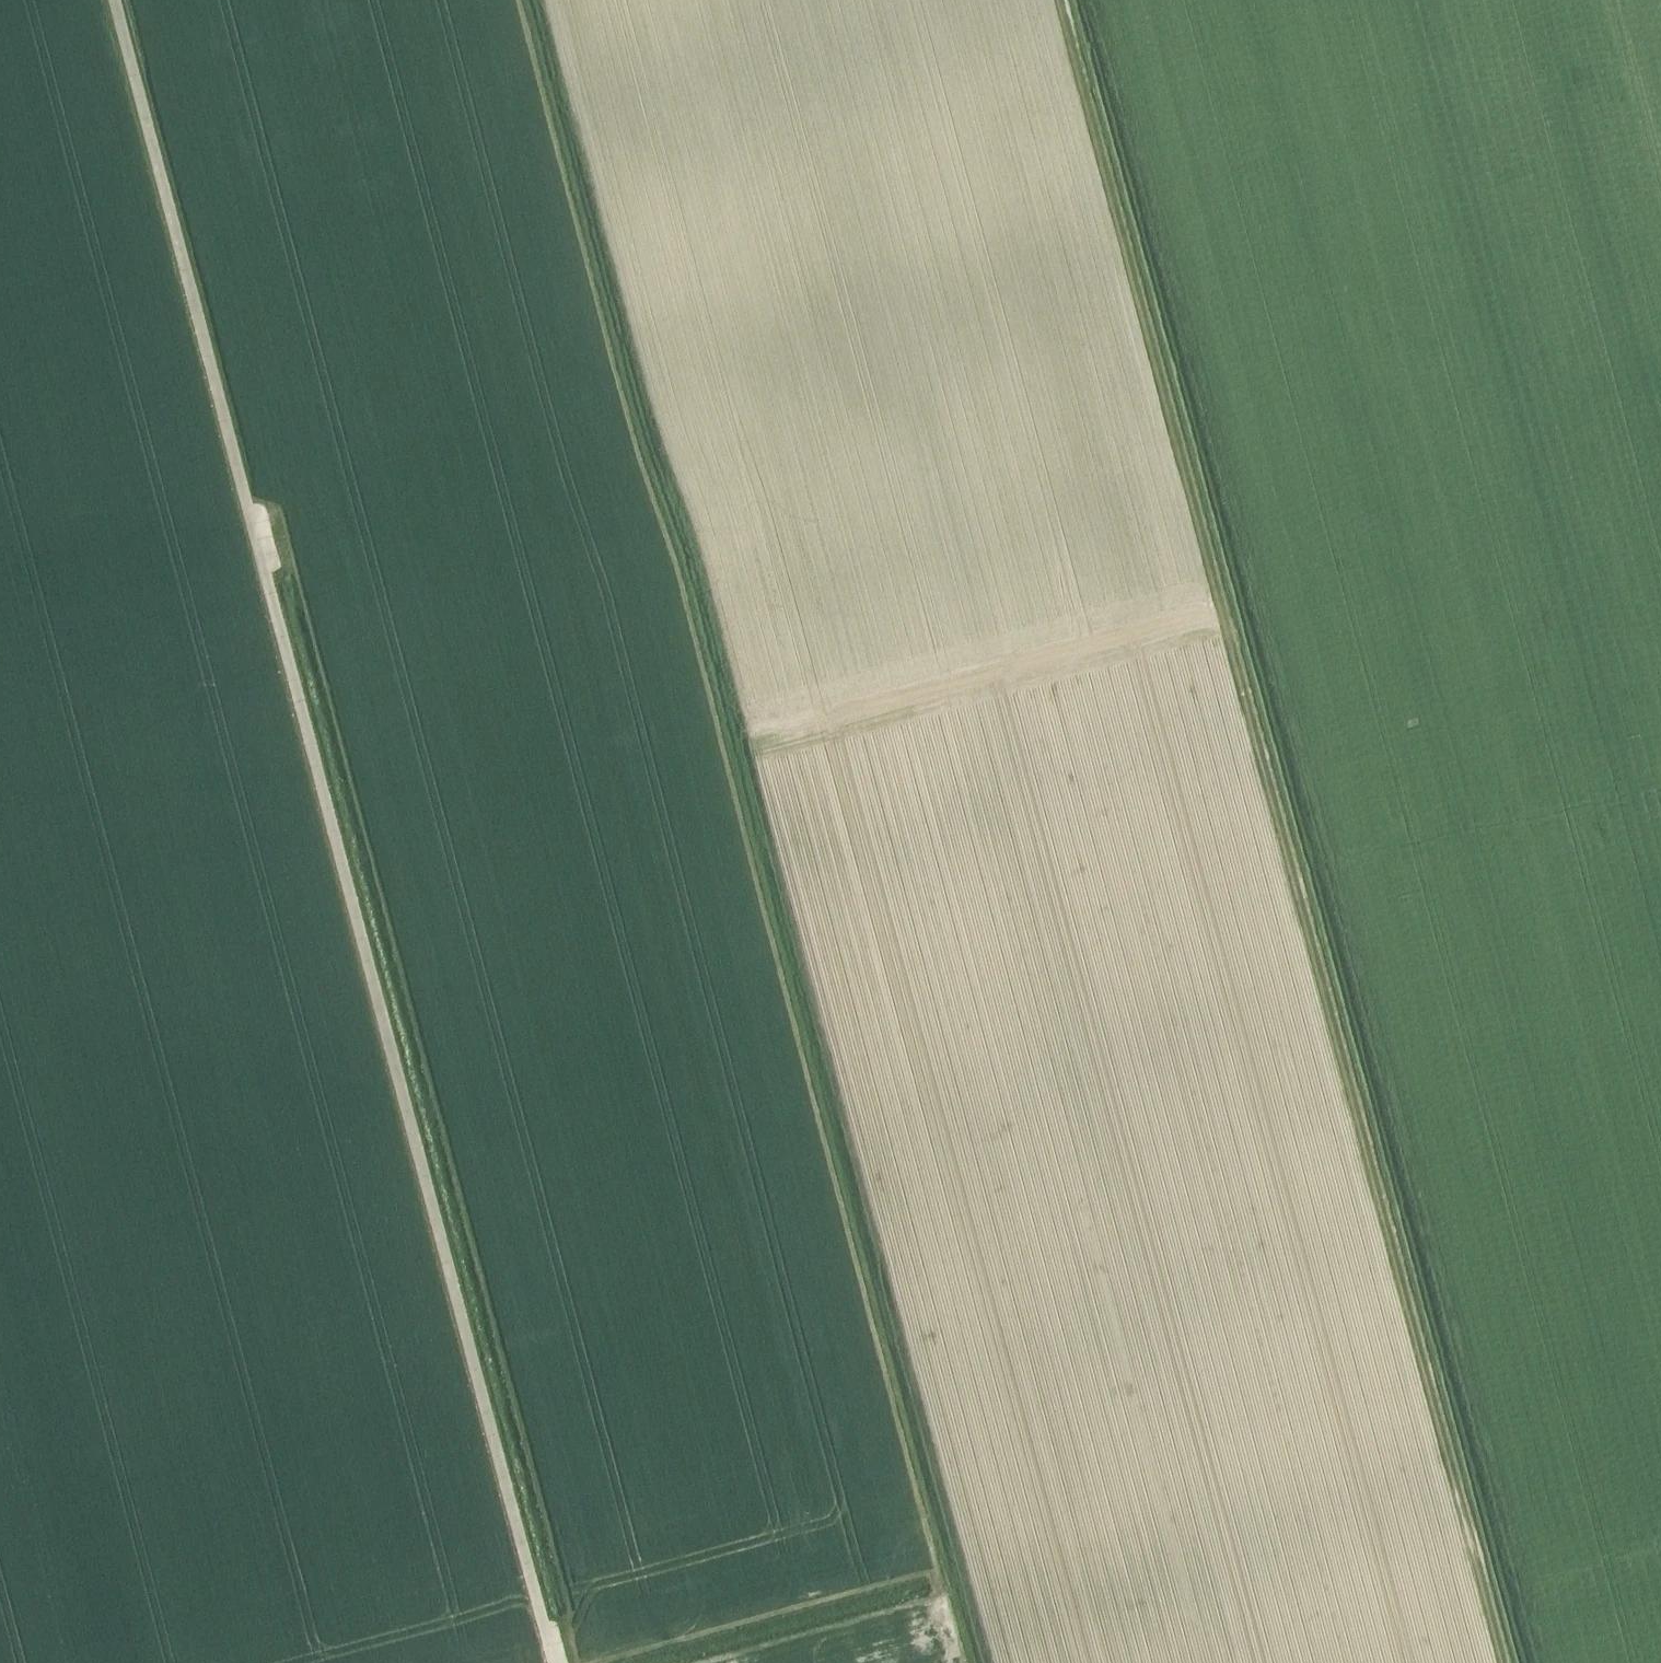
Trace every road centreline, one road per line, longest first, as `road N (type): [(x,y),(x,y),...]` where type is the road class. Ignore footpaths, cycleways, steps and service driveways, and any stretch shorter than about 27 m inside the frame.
road 1 (track): [(1505,1662),(1101,138)]

